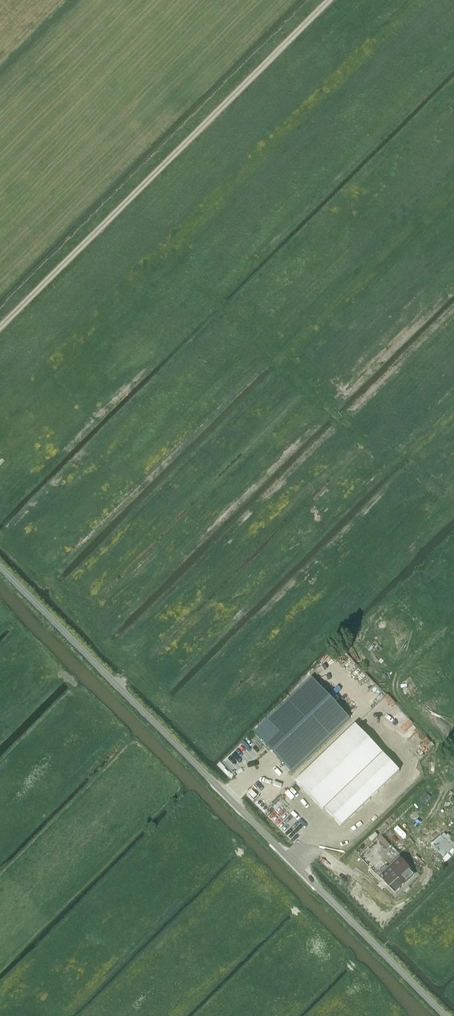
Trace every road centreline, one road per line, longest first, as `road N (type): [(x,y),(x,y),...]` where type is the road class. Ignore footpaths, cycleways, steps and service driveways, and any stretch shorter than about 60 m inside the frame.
road 1 (unclassified): [(446,1015),(0,568)]
road 2 (track): [(331,0),(0,328)]

